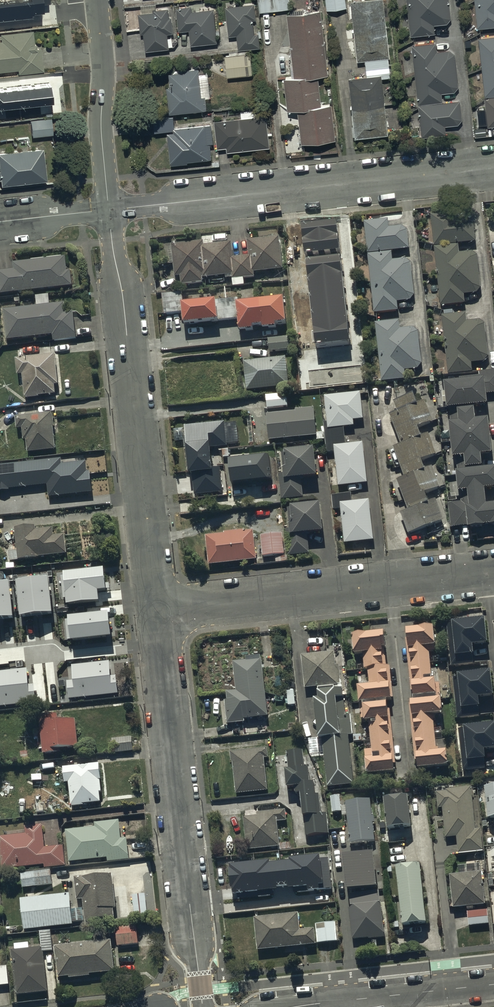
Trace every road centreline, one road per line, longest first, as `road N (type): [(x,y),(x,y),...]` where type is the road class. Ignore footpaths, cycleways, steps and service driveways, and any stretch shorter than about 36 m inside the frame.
road 1 (residential): [(158,612),(109,210)]
road 2 (residential): [(203,1006),(158,612)]
road 3 (residential): [(109,210),(493,167)]
road 4 (residential): [(158,612),(493,574)]
road 5 (residential): [(109,210),(97,0)]
road 6 (residential): [(295,1006),(493,984)]

